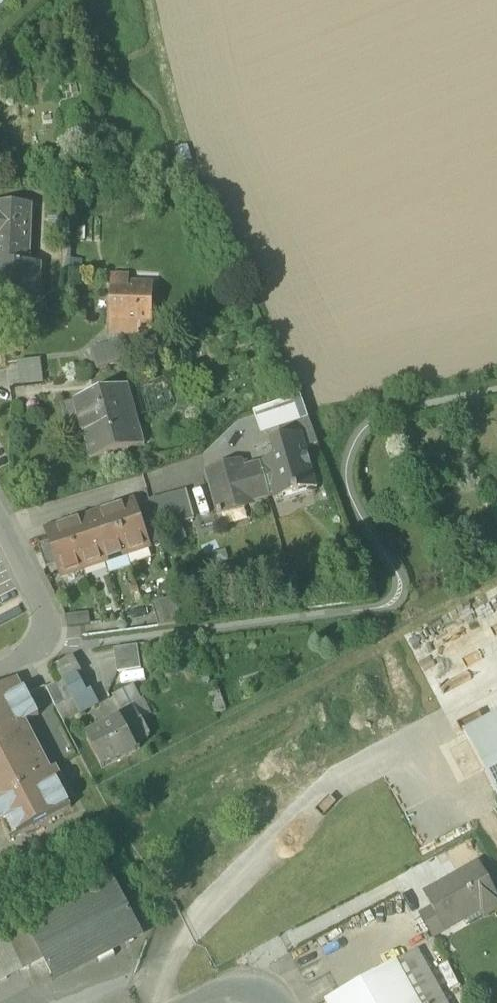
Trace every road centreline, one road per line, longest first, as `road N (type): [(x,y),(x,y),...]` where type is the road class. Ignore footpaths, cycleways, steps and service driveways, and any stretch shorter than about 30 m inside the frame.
road 1 (residential): [(0,517),(55,643)]

